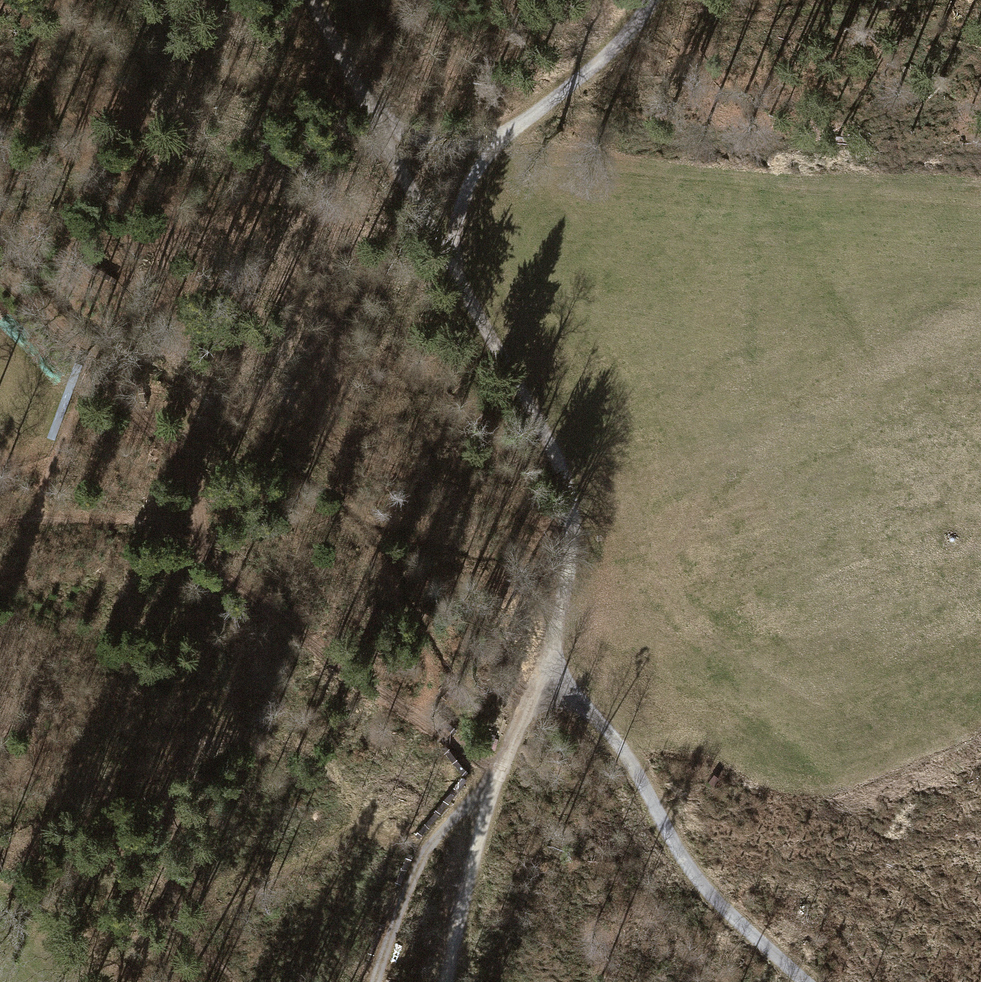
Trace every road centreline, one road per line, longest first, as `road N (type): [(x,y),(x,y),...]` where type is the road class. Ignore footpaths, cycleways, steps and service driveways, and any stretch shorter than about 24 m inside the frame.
road 1 (track): [(652,0),(606,58),(487,150),(464,191),(447,261),(568,474),(580,550),(554,672),(494,775),(442,981)]
road 2 (track): [(797,981),(698,886),(628,763),(554,672)]
road 3 (track): [(447,261),(311,0)]
road 4 (track): [(374,981),(421,869),(494,775)]

